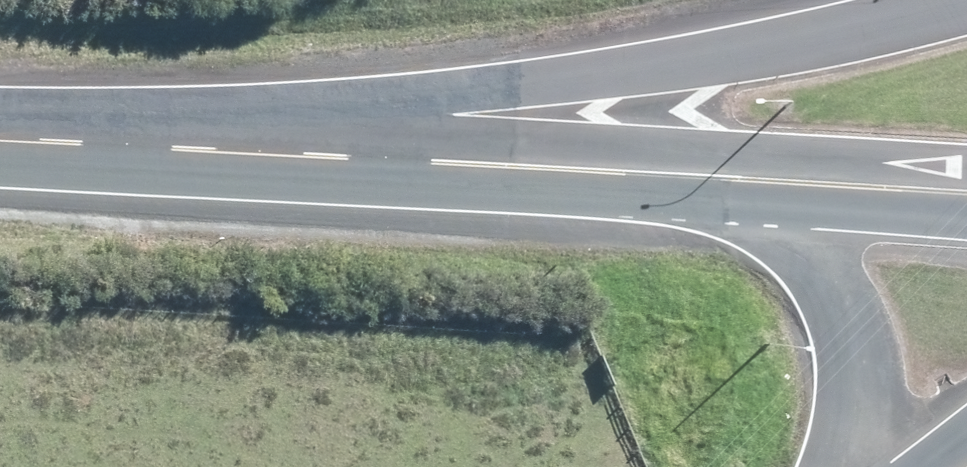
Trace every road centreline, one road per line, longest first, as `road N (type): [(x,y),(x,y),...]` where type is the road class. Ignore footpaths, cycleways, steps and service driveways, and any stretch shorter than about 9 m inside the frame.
road 1 (tertiary): [(188,156),(724,60),(966,5)]
road 2 (tertiary): [(188,156),(718,185)]
road 3 (tertiary): [(848,466),(856,390),(851,334),(833,283),(799,241),(718,185)]
road 4 (tertiary): [(718,185),(966,198)]
road 5 (tertiary): [(0,146),(188,156)]

